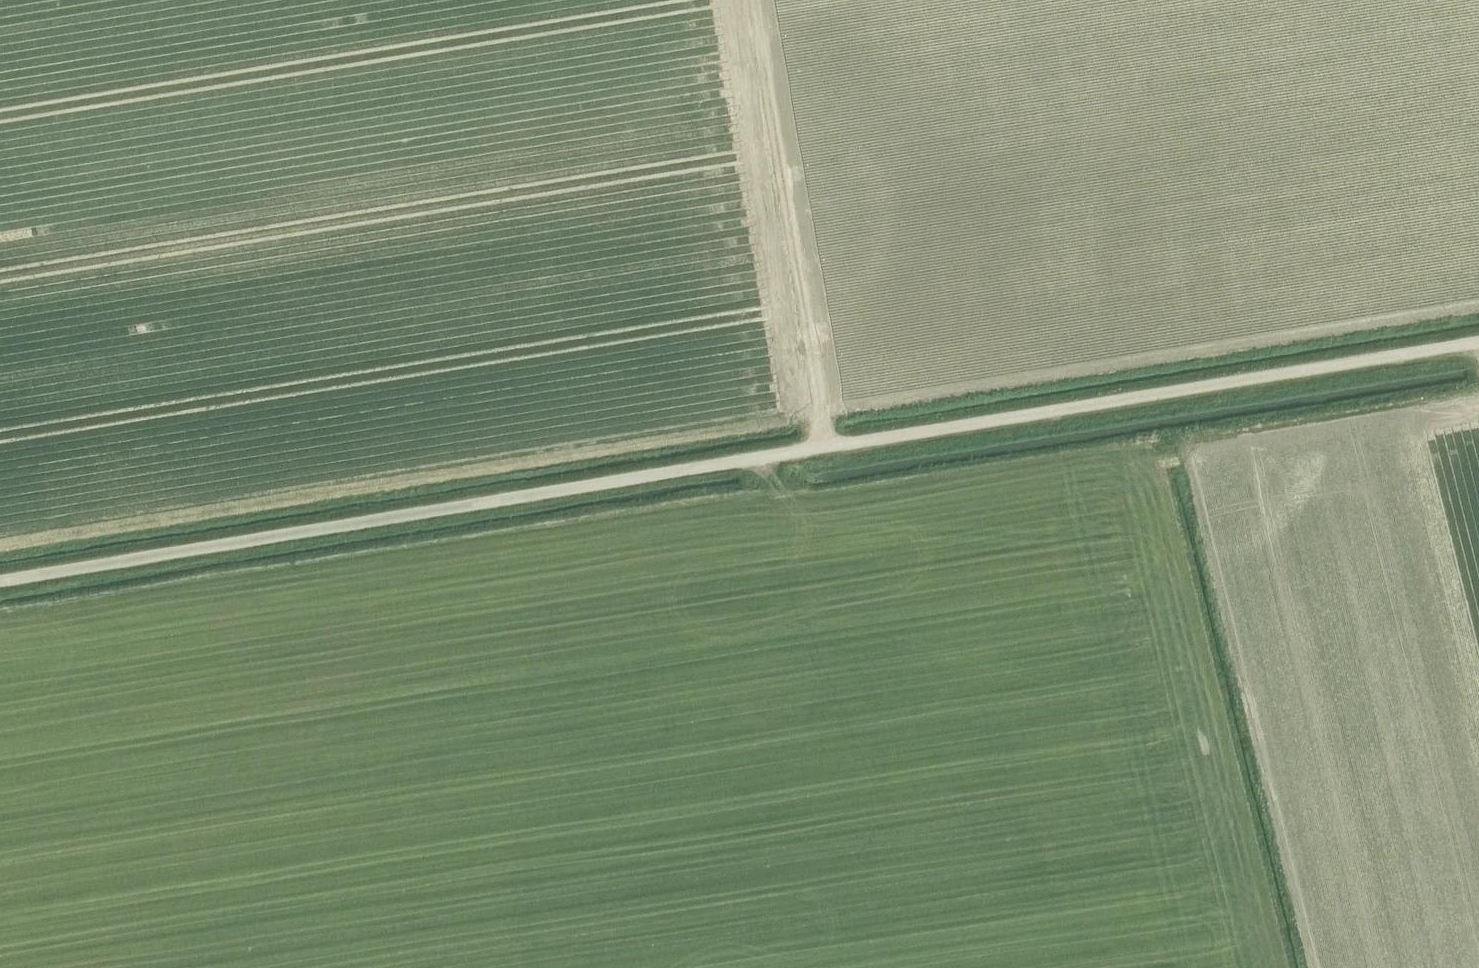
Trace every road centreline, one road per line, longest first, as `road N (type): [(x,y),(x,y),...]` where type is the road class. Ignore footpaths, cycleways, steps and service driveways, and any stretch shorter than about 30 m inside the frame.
road 1 (track): [(0,582),(1478,340)]

